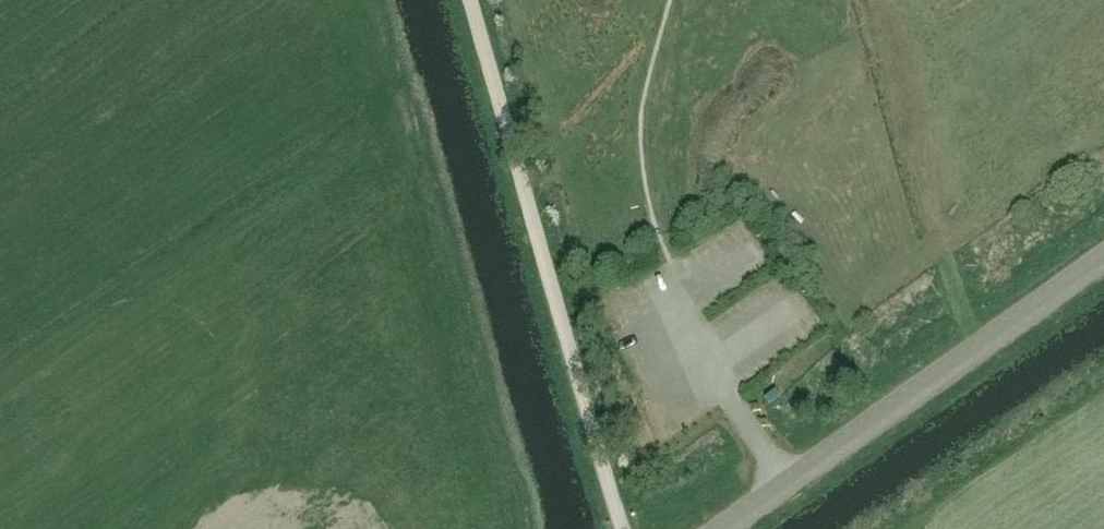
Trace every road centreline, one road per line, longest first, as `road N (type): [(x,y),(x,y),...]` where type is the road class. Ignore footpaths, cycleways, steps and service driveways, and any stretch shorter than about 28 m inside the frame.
road 1 (unclassified): [(721,528),(1103,260)]

